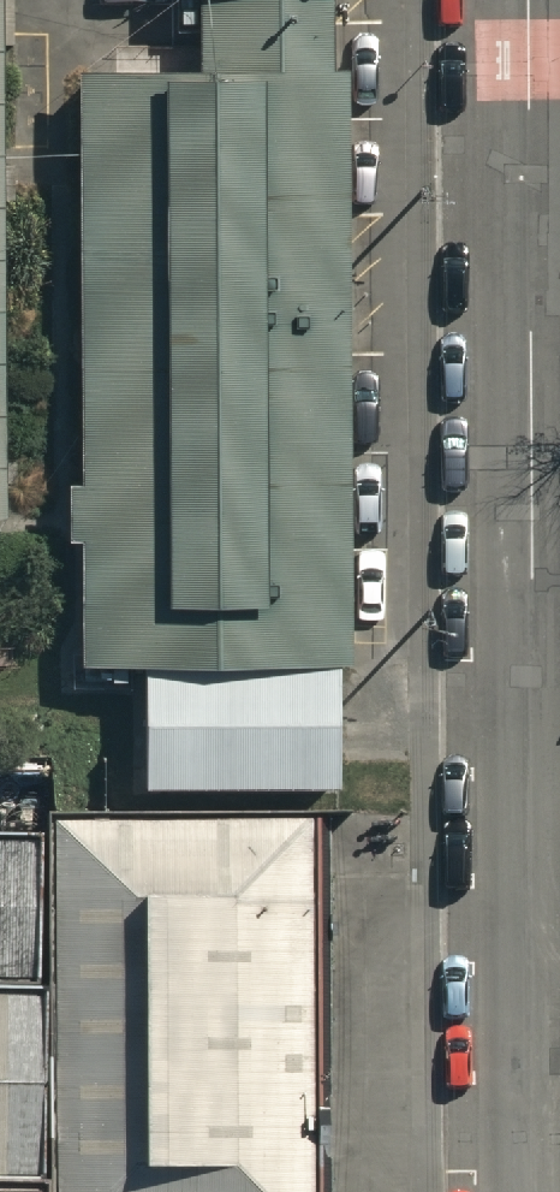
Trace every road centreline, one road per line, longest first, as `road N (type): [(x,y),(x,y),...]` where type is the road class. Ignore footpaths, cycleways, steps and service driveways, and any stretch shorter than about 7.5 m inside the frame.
road 1 (unclassified): [(520,211),(532,1191)]
road 2 (unclassified): [(517,0),(520,211)]

